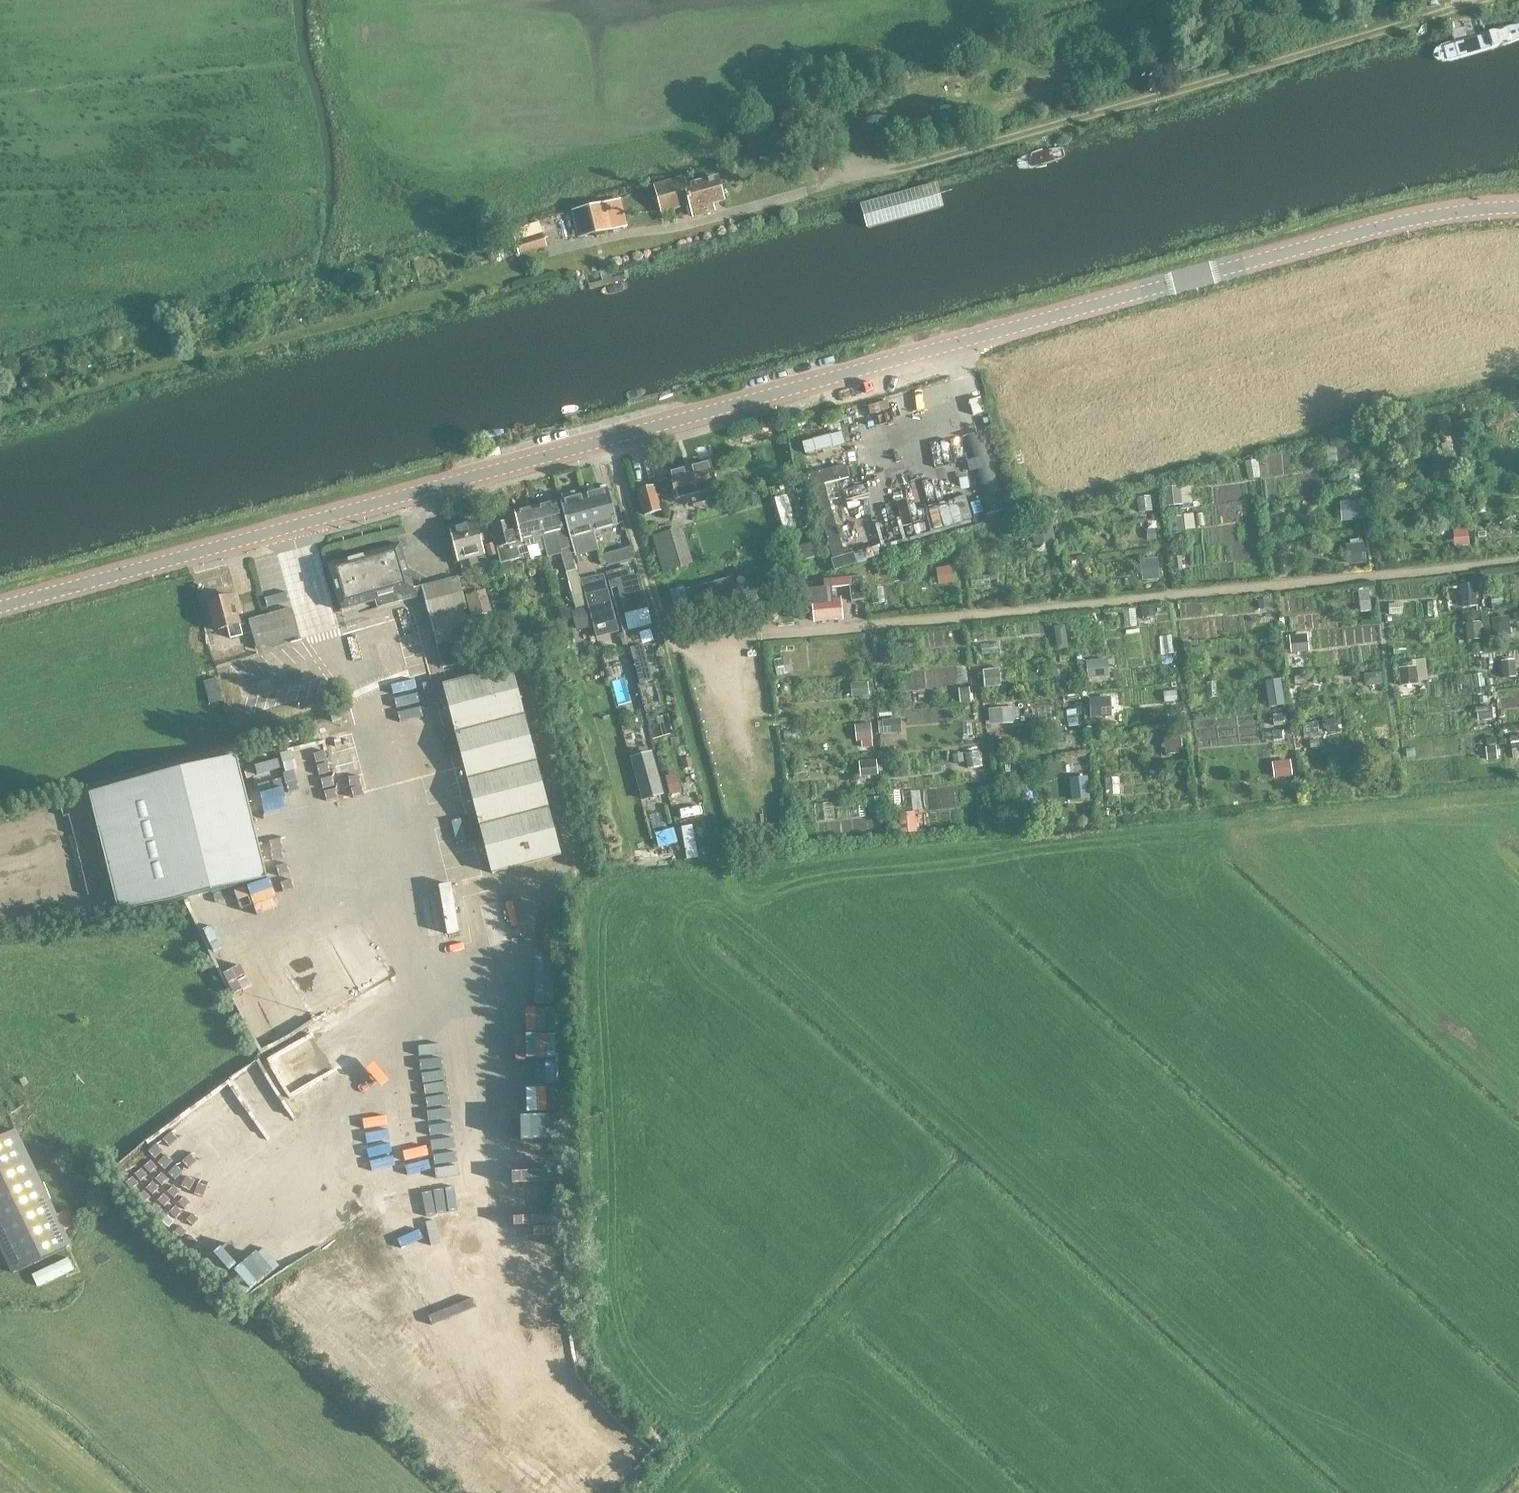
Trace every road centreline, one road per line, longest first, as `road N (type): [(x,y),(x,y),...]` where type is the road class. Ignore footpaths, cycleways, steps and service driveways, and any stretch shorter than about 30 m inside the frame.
road 1 (tertiary): [(0,607),(1372,232),(1518,208)]
road 2 (track): [(1518,560),(726,639)]
road 3 (unclassified): [(726,212),(1481,0)]
road 4 (track): [(0,418),(469,288),(550,253),(726,212)]
road 5 (track): [(729,878),(673,653)]

